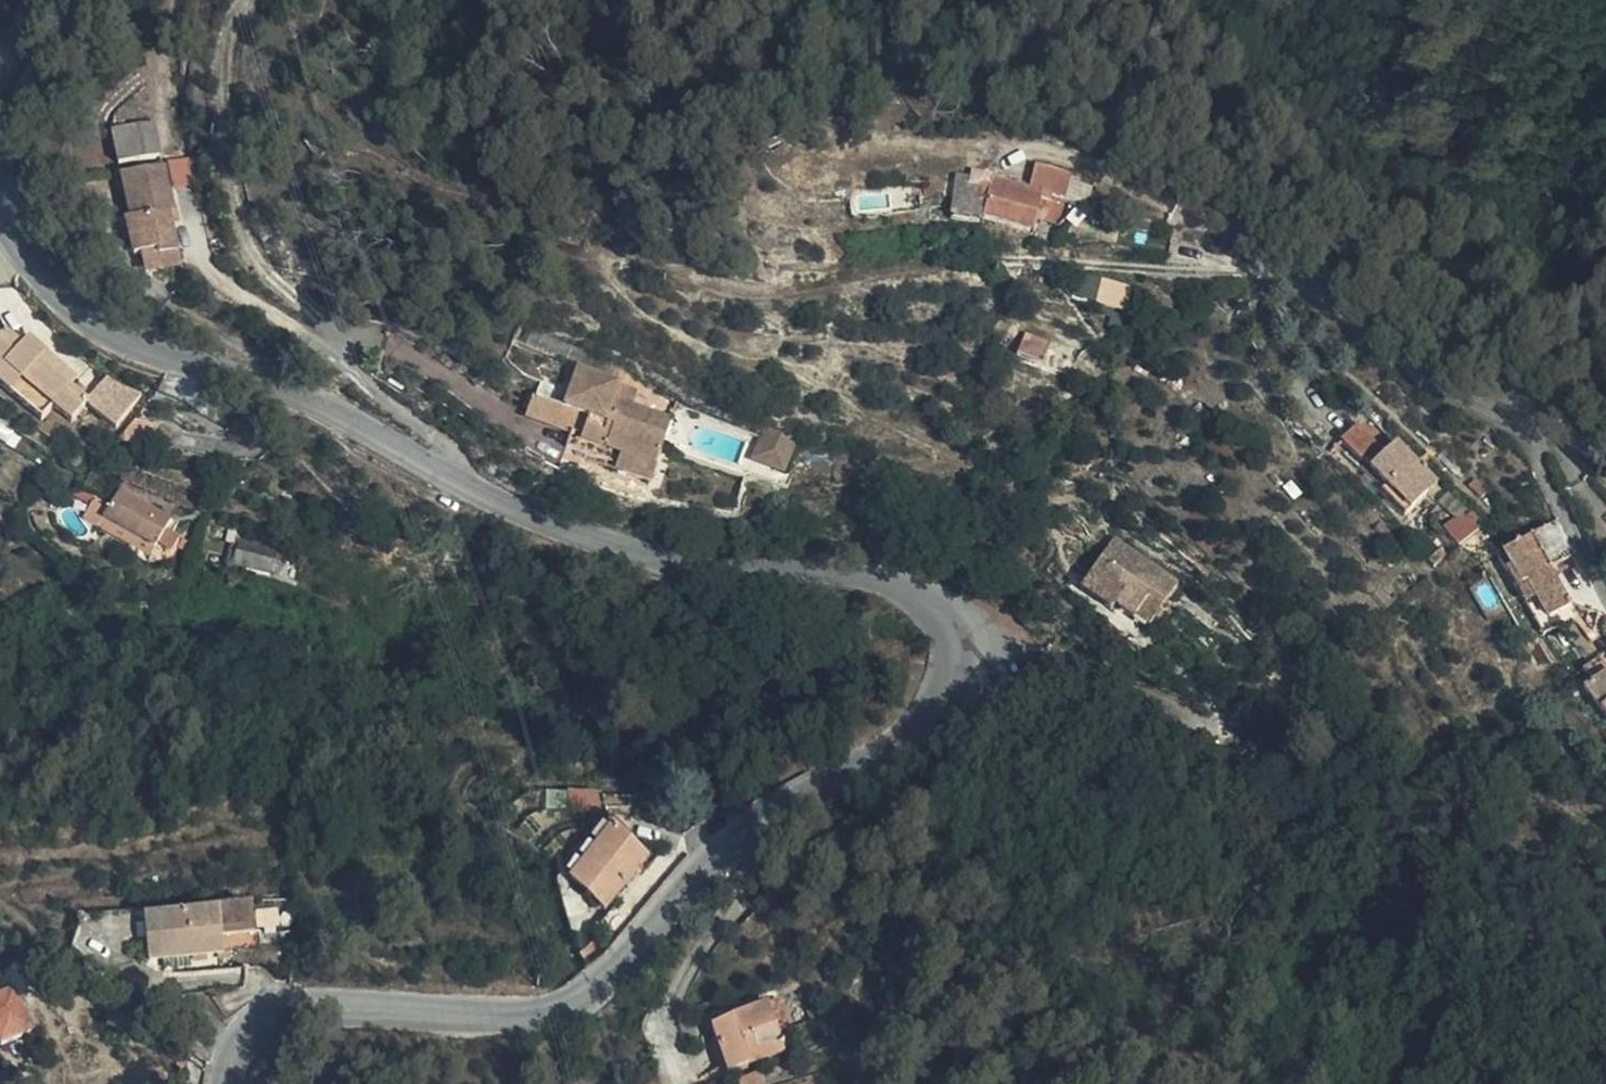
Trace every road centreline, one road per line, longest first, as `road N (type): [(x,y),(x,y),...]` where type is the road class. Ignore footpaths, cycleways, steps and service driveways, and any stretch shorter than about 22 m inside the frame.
road 1 (tertiary): [(0,219),(23,262),(97,329),(306,405),(548,532),(693,577),(908,603),(932,617),(960,657),(956,694),(940,712),(724,852),(687,886),(616,977),(579,1004),(535,1015),(296,1008),(258,1030),(235,1059),(233,1083)]
road 2 (track): [(336,361),(212,277),(190,213),(161,68),(174,0)]
road 3 (residential): [(1229,261),(1370,346),(1605,459)]
road 4 (track): [(310,0),(313,84),(361,142),(592,250)]
road 5 (track): [(336,361),(321,322),(251,257),(227,44),(257,0)]

